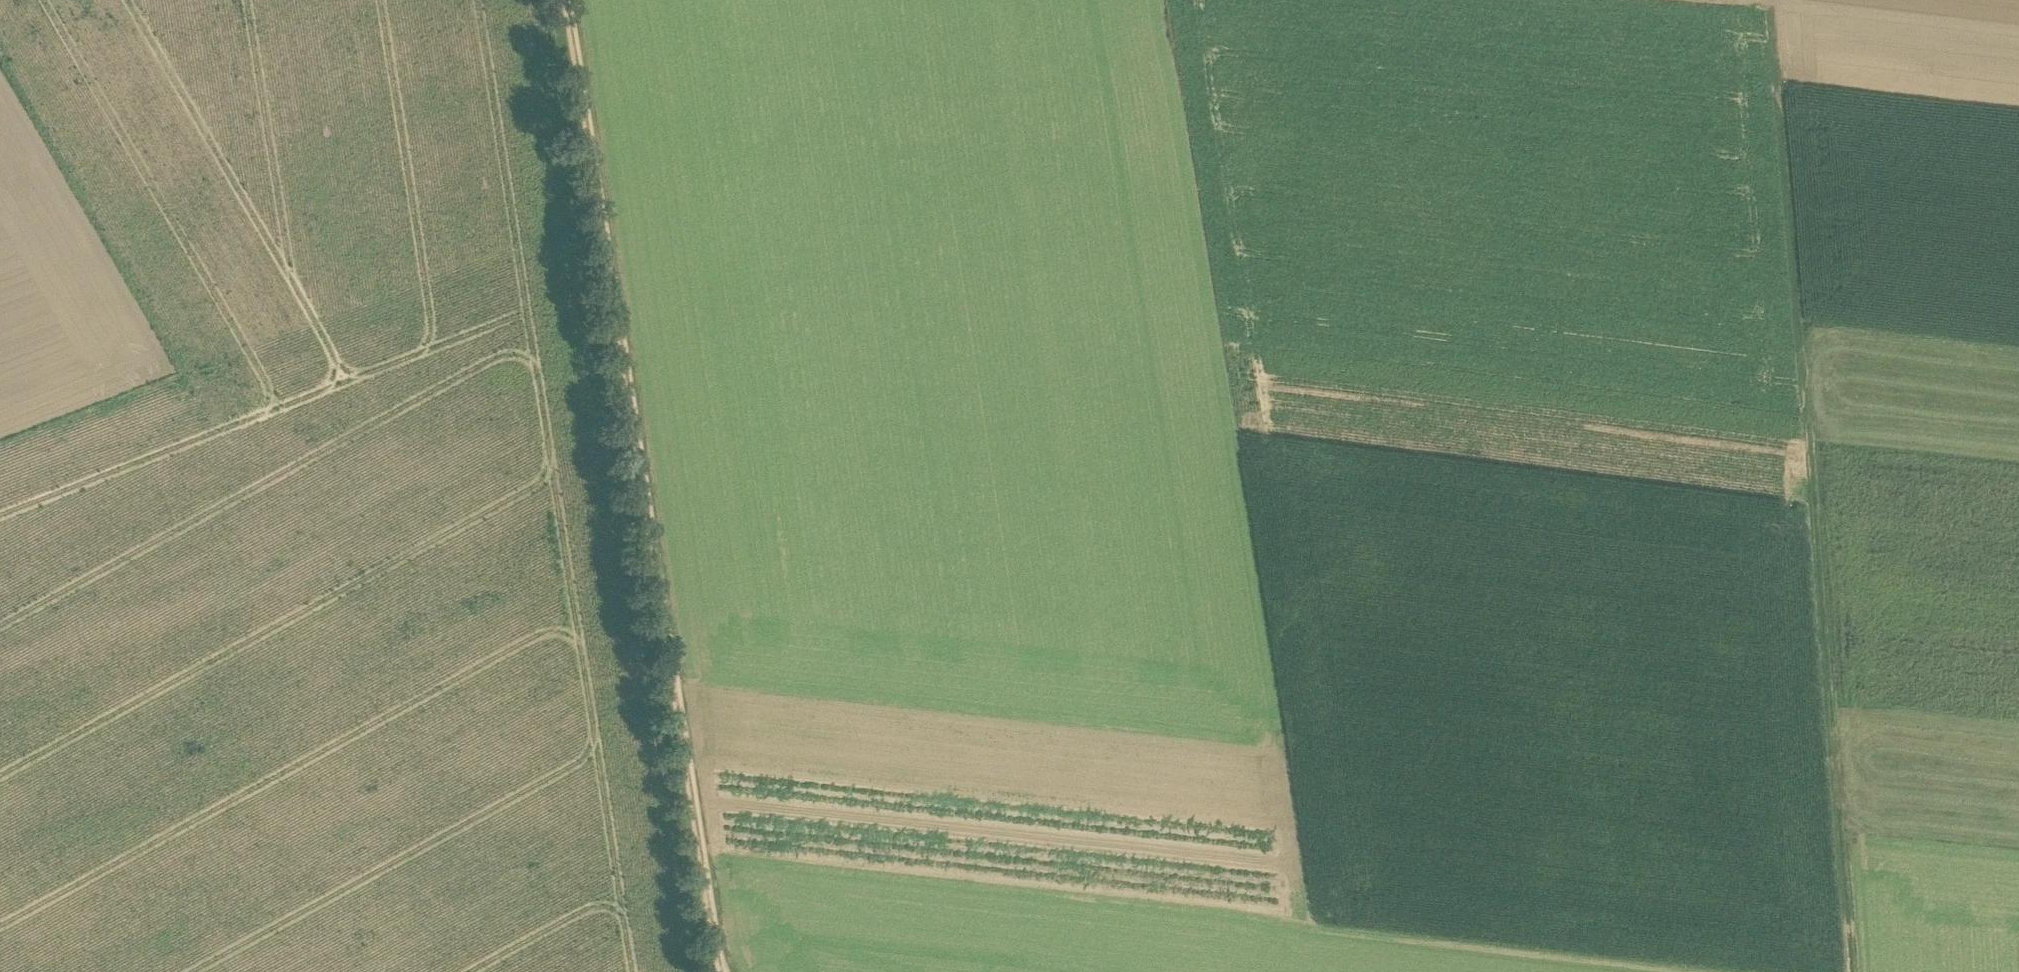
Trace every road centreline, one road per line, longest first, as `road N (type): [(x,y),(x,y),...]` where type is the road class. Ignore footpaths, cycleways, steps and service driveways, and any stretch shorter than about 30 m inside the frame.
road 1 (track): [(715,971),(561,0)]
road 2 (track): [(1852,971),(1771,0)]

